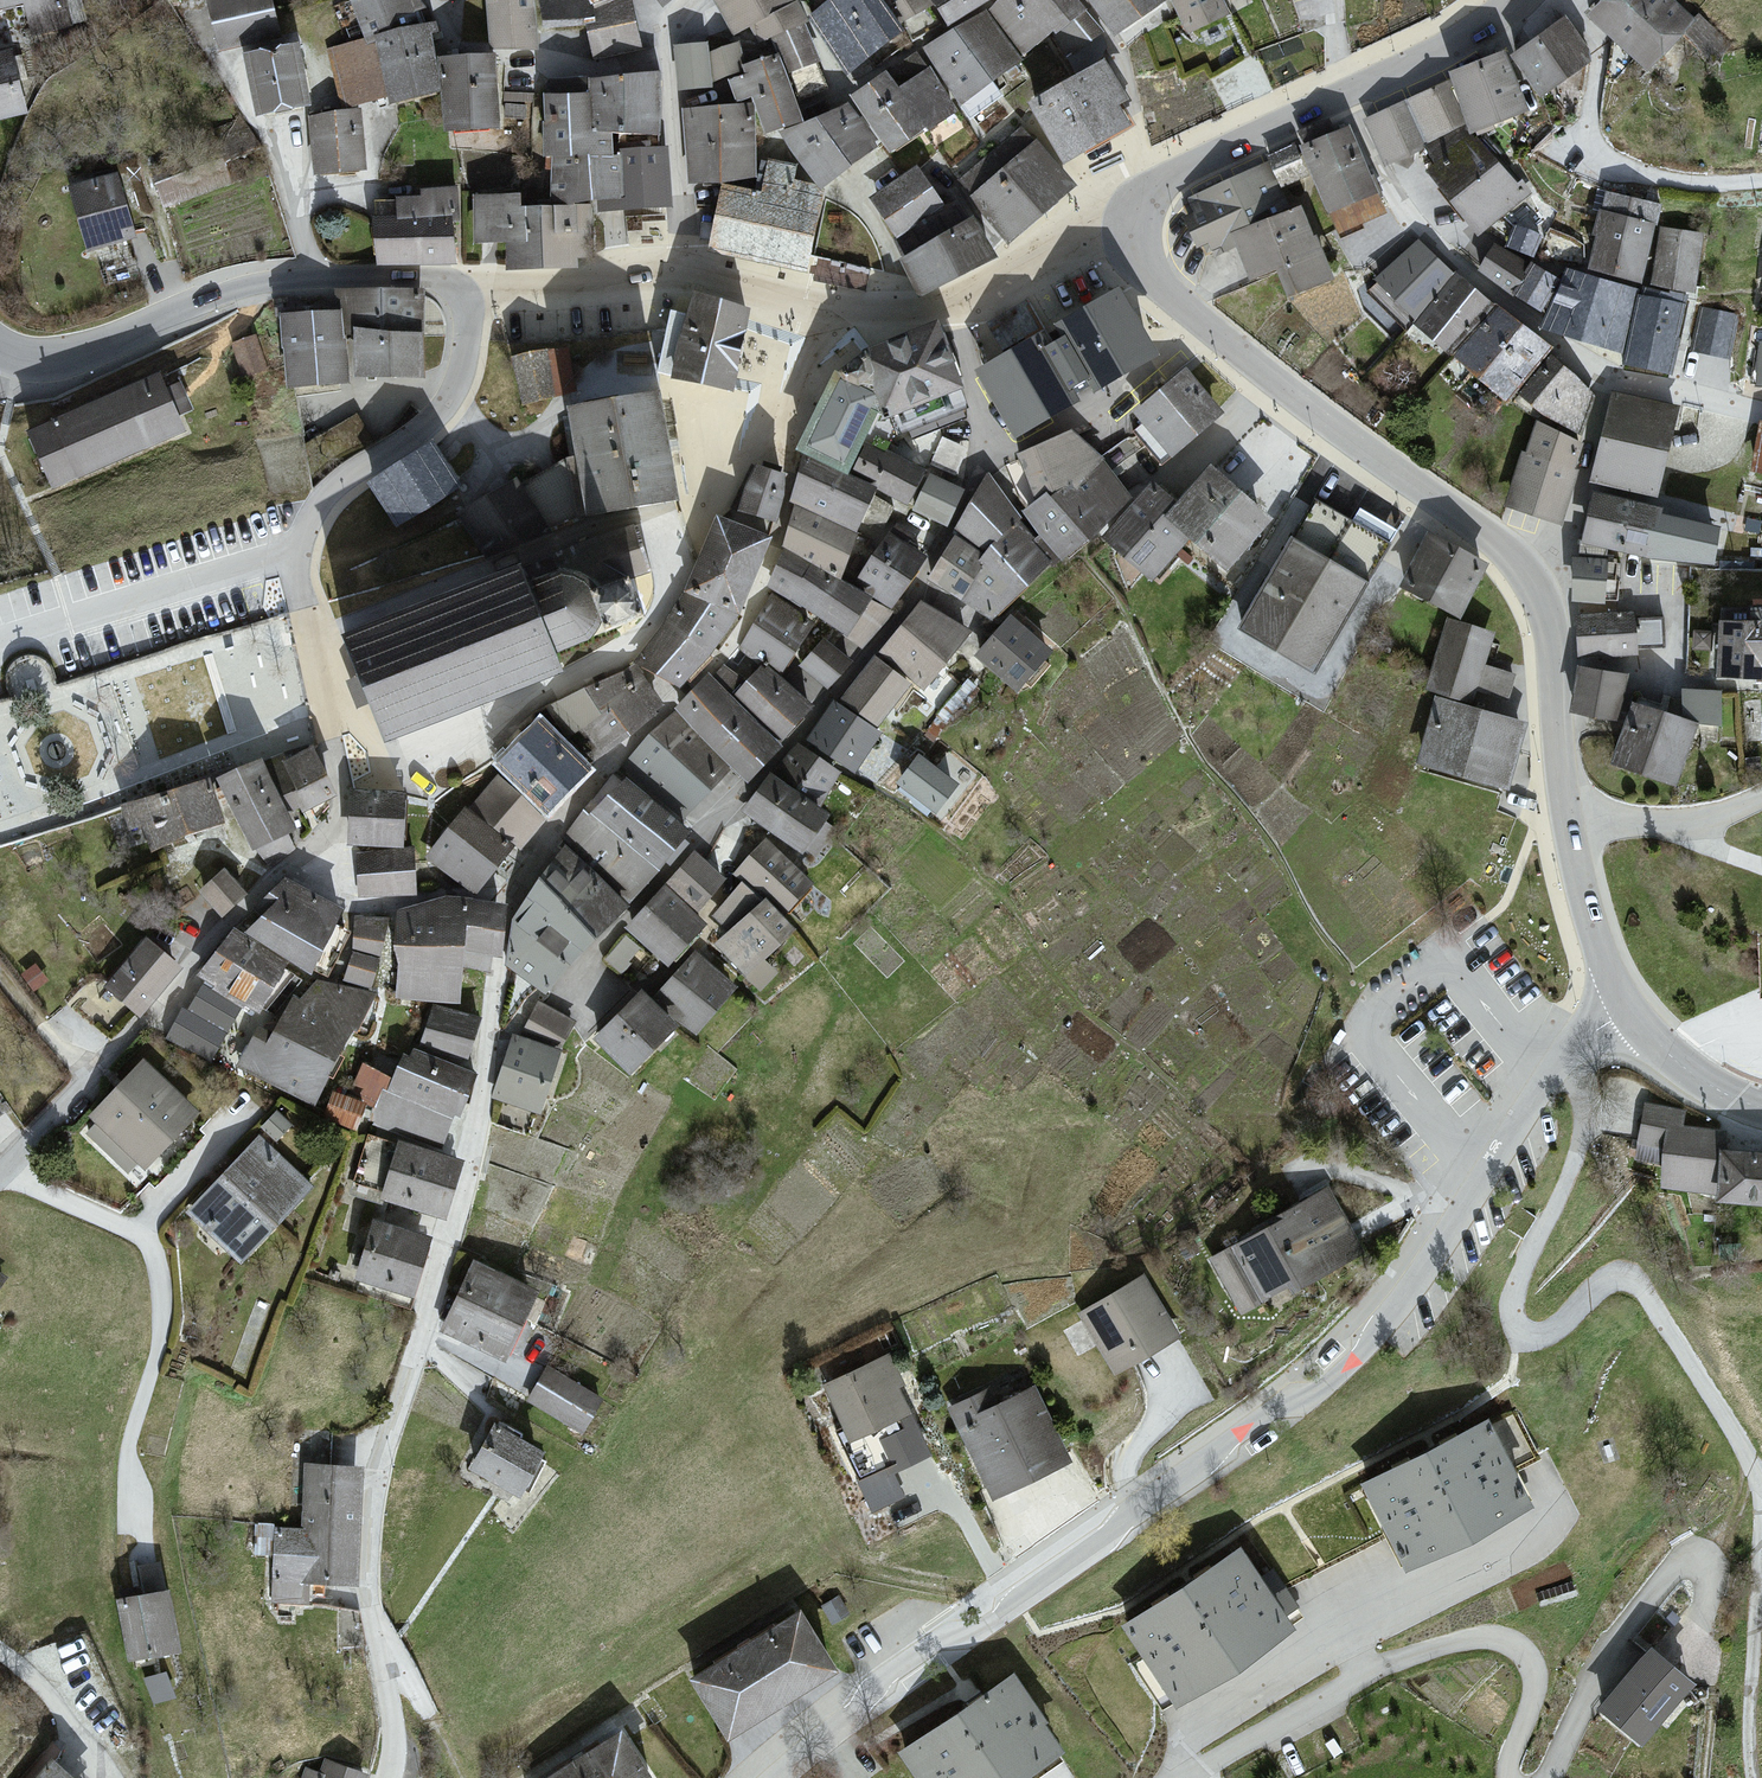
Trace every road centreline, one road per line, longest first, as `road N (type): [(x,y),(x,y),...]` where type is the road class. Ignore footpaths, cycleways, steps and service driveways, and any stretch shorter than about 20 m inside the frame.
road 1 (residential): [(391,1777),(392,1726),(374,1644),(374,1519),(495,1080),(516,887),(533,856),(723,669),(742,639),(774,568),(797,443),(846,320)]
road 2 (residential): [(780,1777),(905,1674),(1316,1392),(1365,1346),(1573,1054),(1625,1013)]
road 3 (tertiary): [(1134,219),(1142,264),(1179,303),(1509,554),(1528,577),(1549,628),(1564,793),(1582,887),(1625,1013)]
road 4 (residential): [(557,1007),(655,891),(768,781),(902,619),(945,553),(995,443),(962,311)]
road 5 (residential): [(299,567),(341,818),(207,948),(0,1173)]
road 6 (residential): [(1347,94),(1392,199),(1521,318),(1608,375),(1761,412)]
road 7 (tertiary): [(460,296),(431,281),(297,282),(228,293),(38,364),(0,356)]
road 8 (residential): [(460,296),(466,337),(459,383),(436,421),(336,492),(310,525),(299,567)]
road 9 (residential): [(700,0),(669,33),(682,271)]
road 10 (tertiary): [(1347,94),(1157,185),(1134,219)]
road 11 (tertiary): [(682,271),(460,296)]
road 12 (track): [(1761,1558),(1754,1777)]
road 13 (tertiary): [(1134,219),(962,311)]
road 14 (tertiary): [(1511,0),(1466,38),(1347,94)]
road 15 (tertiary): [(846,320),(682,271)]
road 16 (tertiary): [(1625,1013),(1690,1072),(1761,1108)]

